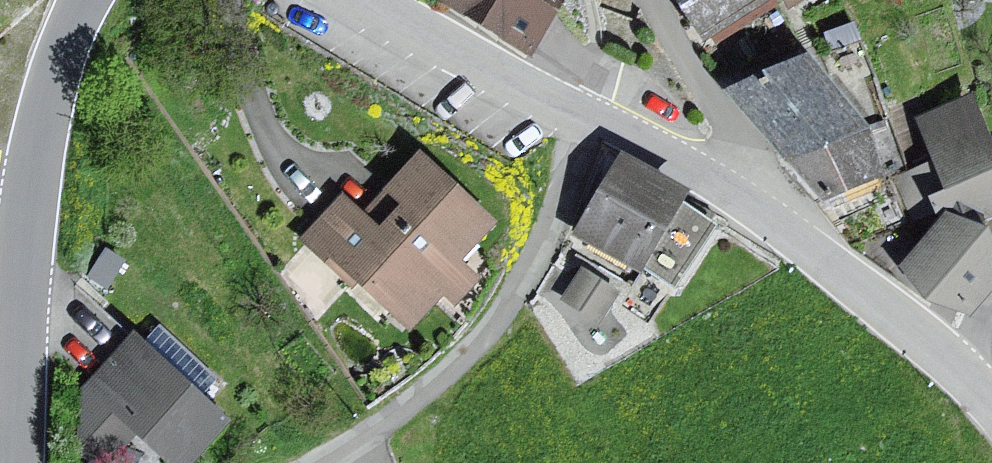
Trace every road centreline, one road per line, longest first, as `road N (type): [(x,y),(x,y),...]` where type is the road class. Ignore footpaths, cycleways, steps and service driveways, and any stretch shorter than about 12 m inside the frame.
road 1 (tertiary): [(12,462),(33,171),(47,96),(85,0)]
road 2 (residential): [(316,462),(427,390),(493,325),(543,245),(599,123)]
road 3 (tertiary): [(735,197),(888,309),(991,406)]
road 4 (tertiary): [(363,0),(599,123)]
road 5 (residential): [(655,0),(741,138),(747,164),(735,197)]
road 6 (tertiary): [(599,123),(735,197)]

